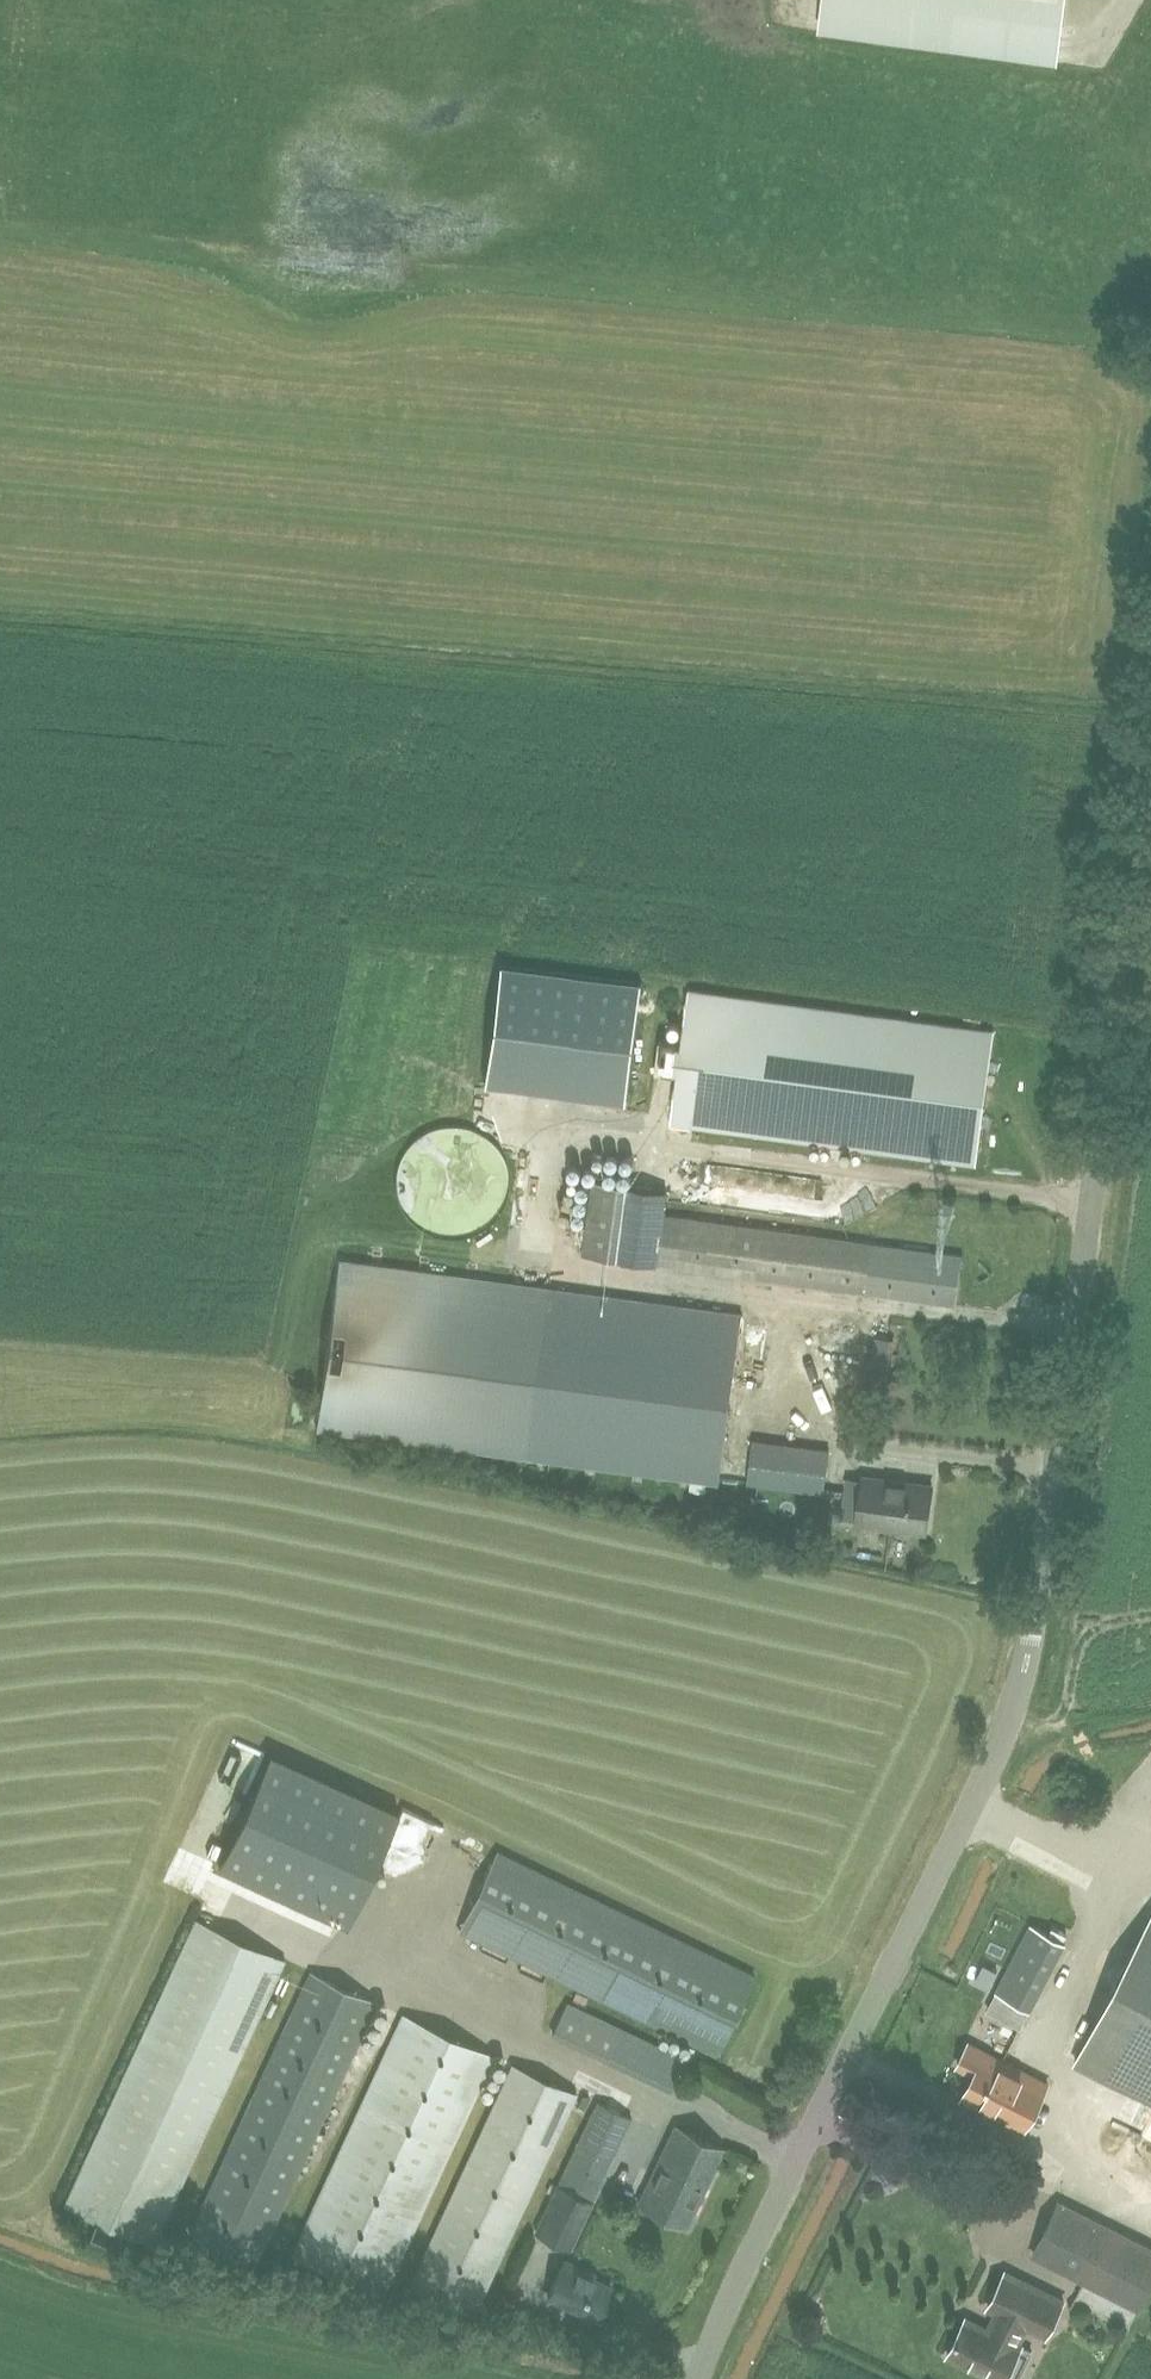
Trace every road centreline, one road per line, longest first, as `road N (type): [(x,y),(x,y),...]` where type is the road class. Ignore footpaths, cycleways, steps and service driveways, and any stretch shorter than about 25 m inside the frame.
road 1 (unclassified): [(710,2378),(737,2310),(909,1977),(995,1778),(1023,1680),(1057,1526),(1150,808)]

